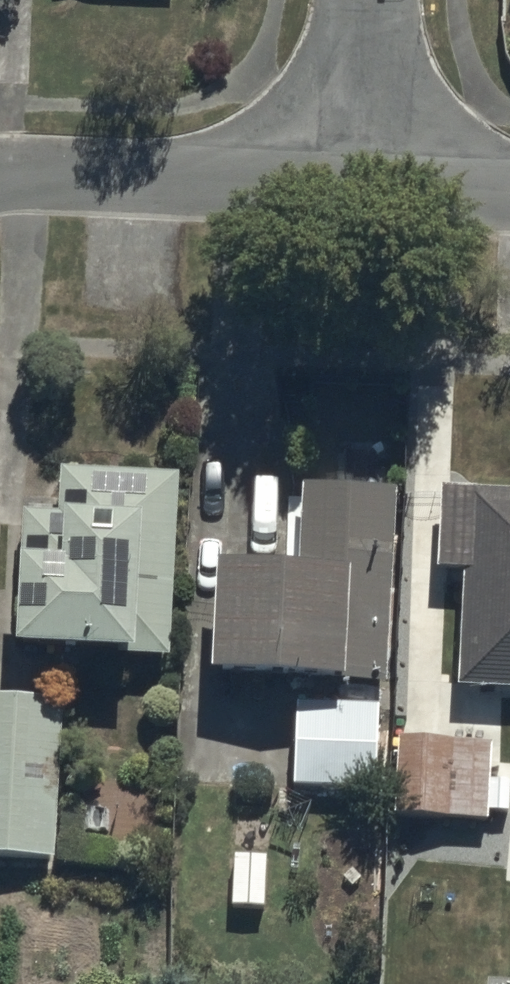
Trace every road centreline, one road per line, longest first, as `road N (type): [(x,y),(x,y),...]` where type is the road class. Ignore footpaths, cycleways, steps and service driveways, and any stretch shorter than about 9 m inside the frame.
road 1 (residential): [(0,174),(364,184)]
road 2 (residential): [(364,184),(371,0)]
road 3 (residential): [(364,184),(509,193)]

